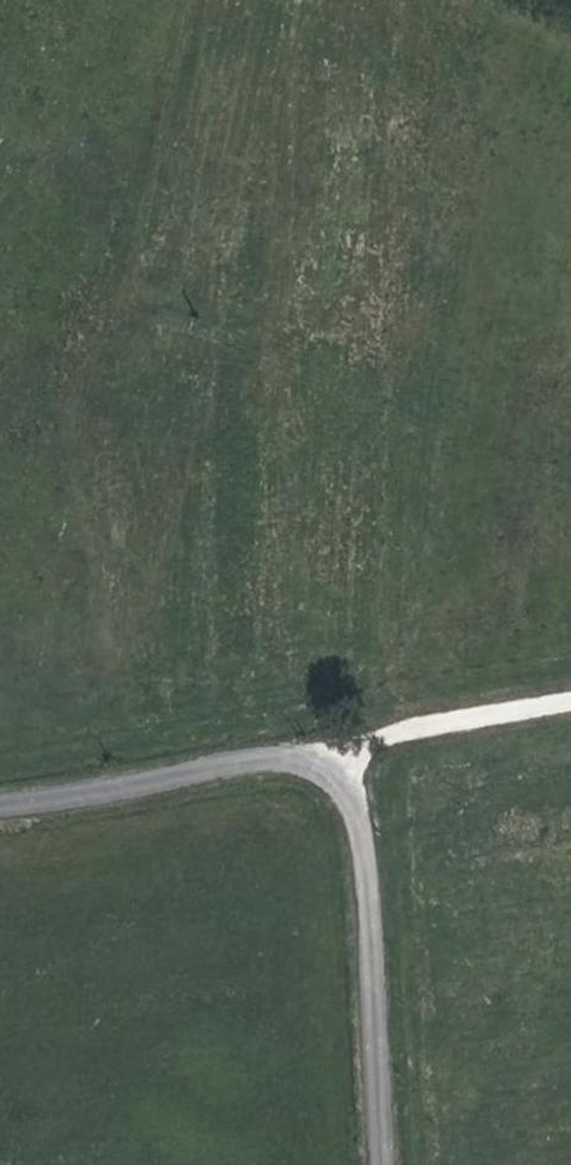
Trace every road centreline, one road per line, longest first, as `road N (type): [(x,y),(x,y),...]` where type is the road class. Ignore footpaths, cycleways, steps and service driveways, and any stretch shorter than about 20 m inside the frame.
road 1 (residential): [(0,802),(243,762),(323,766),(363,827),(386,1164)]
road 2 (track): [(323,766),(382,738),(570,704)]

